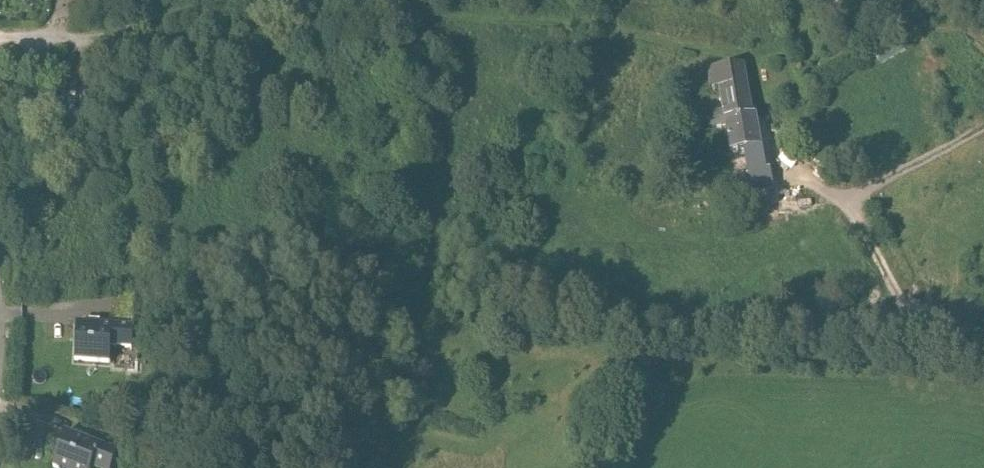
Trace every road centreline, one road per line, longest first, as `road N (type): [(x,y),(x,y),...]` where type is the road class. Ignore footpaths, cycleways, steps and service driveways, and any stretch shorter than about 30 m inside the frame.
road 1 (track): [(92,34),(198,9),(316,3),(594,26),(712,53),(783,52)]

